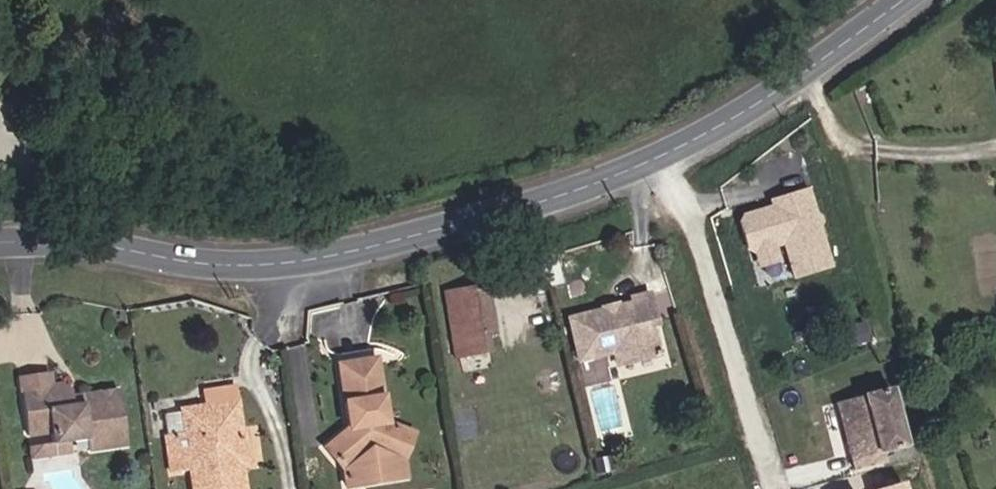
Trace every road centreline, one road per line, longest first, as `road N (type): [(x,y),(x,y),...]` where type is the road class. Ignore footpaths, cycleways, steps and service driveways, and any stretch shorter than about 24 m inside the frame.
road 1 (tertiary): [(0,245),(109,245),(185,262),(271,267),(474,222),(656,158),(906,0)]

